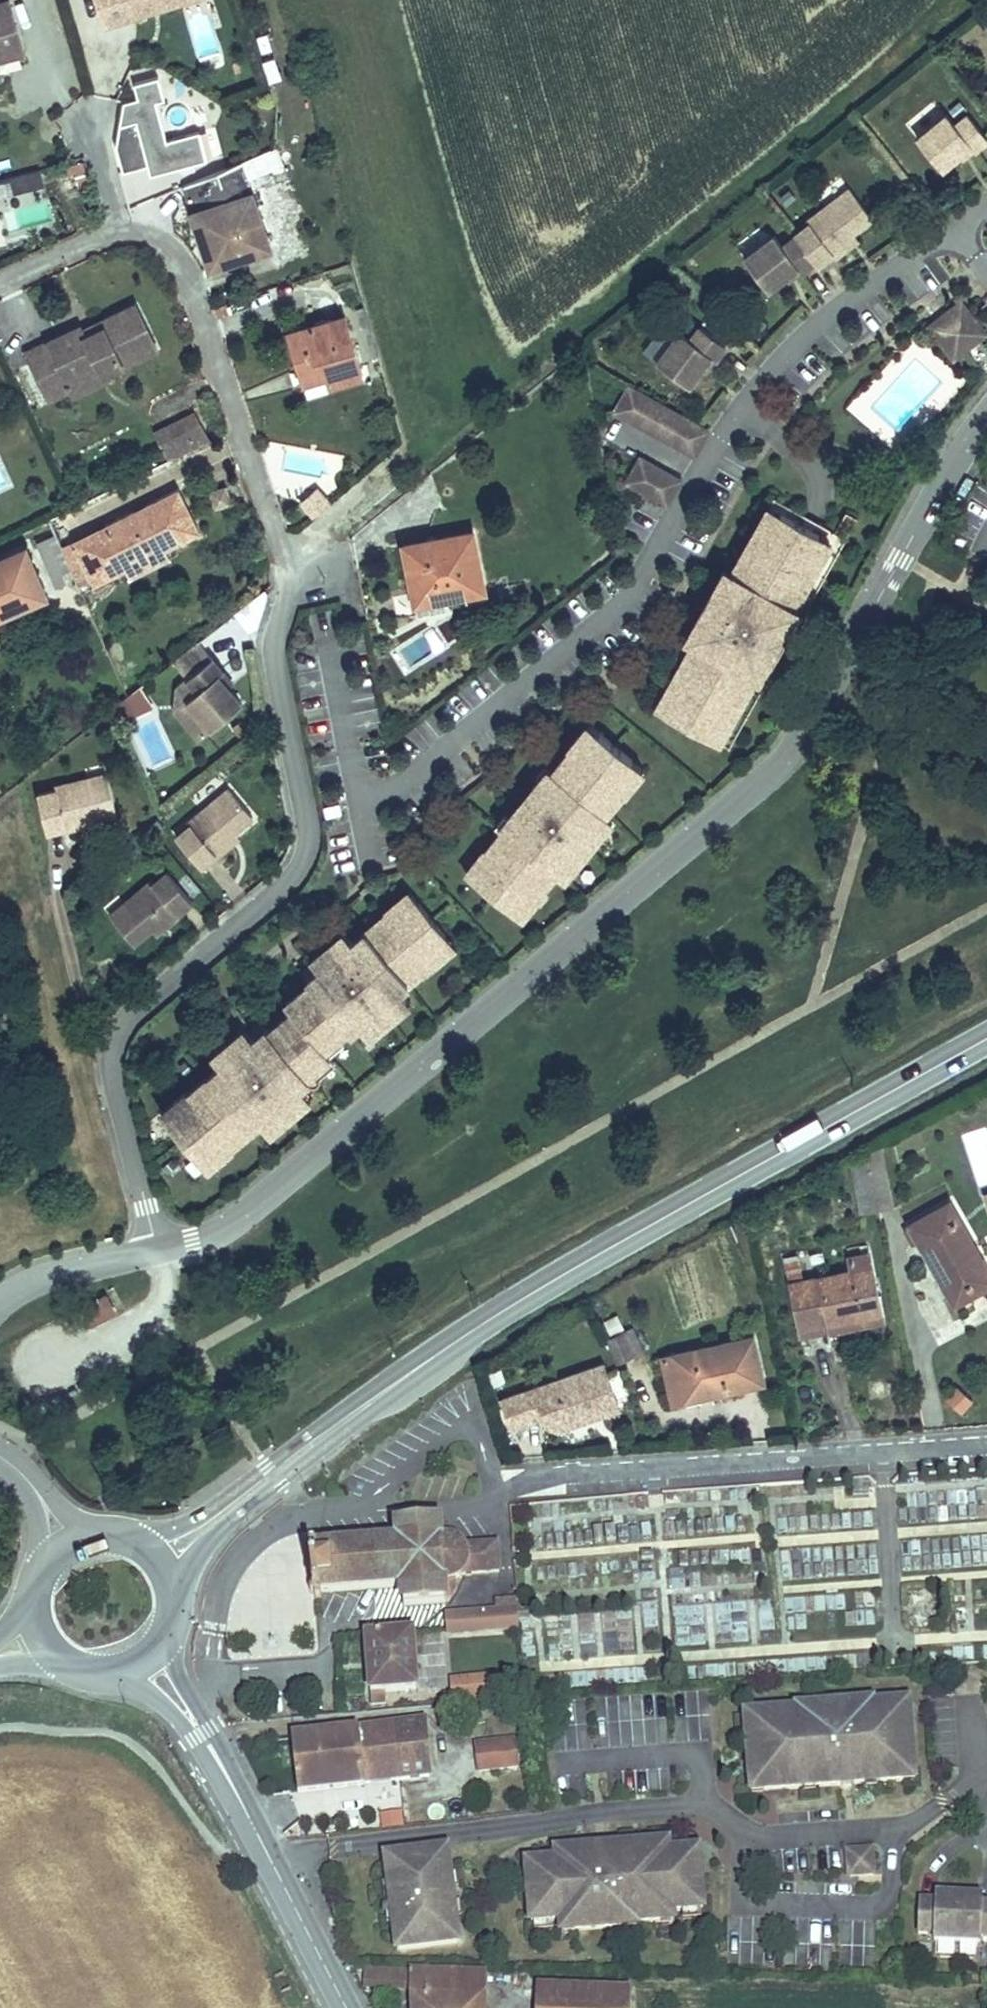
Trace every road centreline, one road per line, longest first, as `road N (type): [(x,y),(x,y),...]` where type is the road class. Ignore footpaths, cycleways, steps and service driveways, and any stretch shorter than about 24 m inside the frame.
road 1 (residential): [(159,1249),(111,1068),(113,1040),(127,1015),(300,863),(305,811),(275,667),(283,574),(187,273),(170,246),(146,232),(119,231),(0,283)]
road 2 (residential): [(159,1249),(234,1221),(780,752),(900,558),(953,443),(986,398)]
road 3 (residential): [(955,229),(792,347),(765,376),(627,598),(363,815)]
road 4 (secondary): [(986,1038),(546,1284),(274,1475)]
road 5 (residential): [(272,1861),(327,1846),(705,1801),(745,1833),(890,1826),(986,1761)]
road 6 (residential): [(496,1495),(531,1481),(986,1447)]
road 7 (residential): [(358,1508),(273,1526),(245,1549),(225,1581),(217,1615),(204,1738)]
road 8 (residential): [(496,1495),(476,1435),(457,1433),(358,1508)]
road 9 (residential): [(0,1304),(33,1282),(159,1249)]
road 10 (secondary): [(272,1861),(347,2007)]
road 11 (secondary): [(172,1588),(274,1475)]
road 12 (secondary): [(274,1475),(197,1519),(138,1540)]
road 13 (secondary): [(204,1738),(272,1861)]
road 14 (residential): [(358,1508),(469,1505),(496,1495)]

